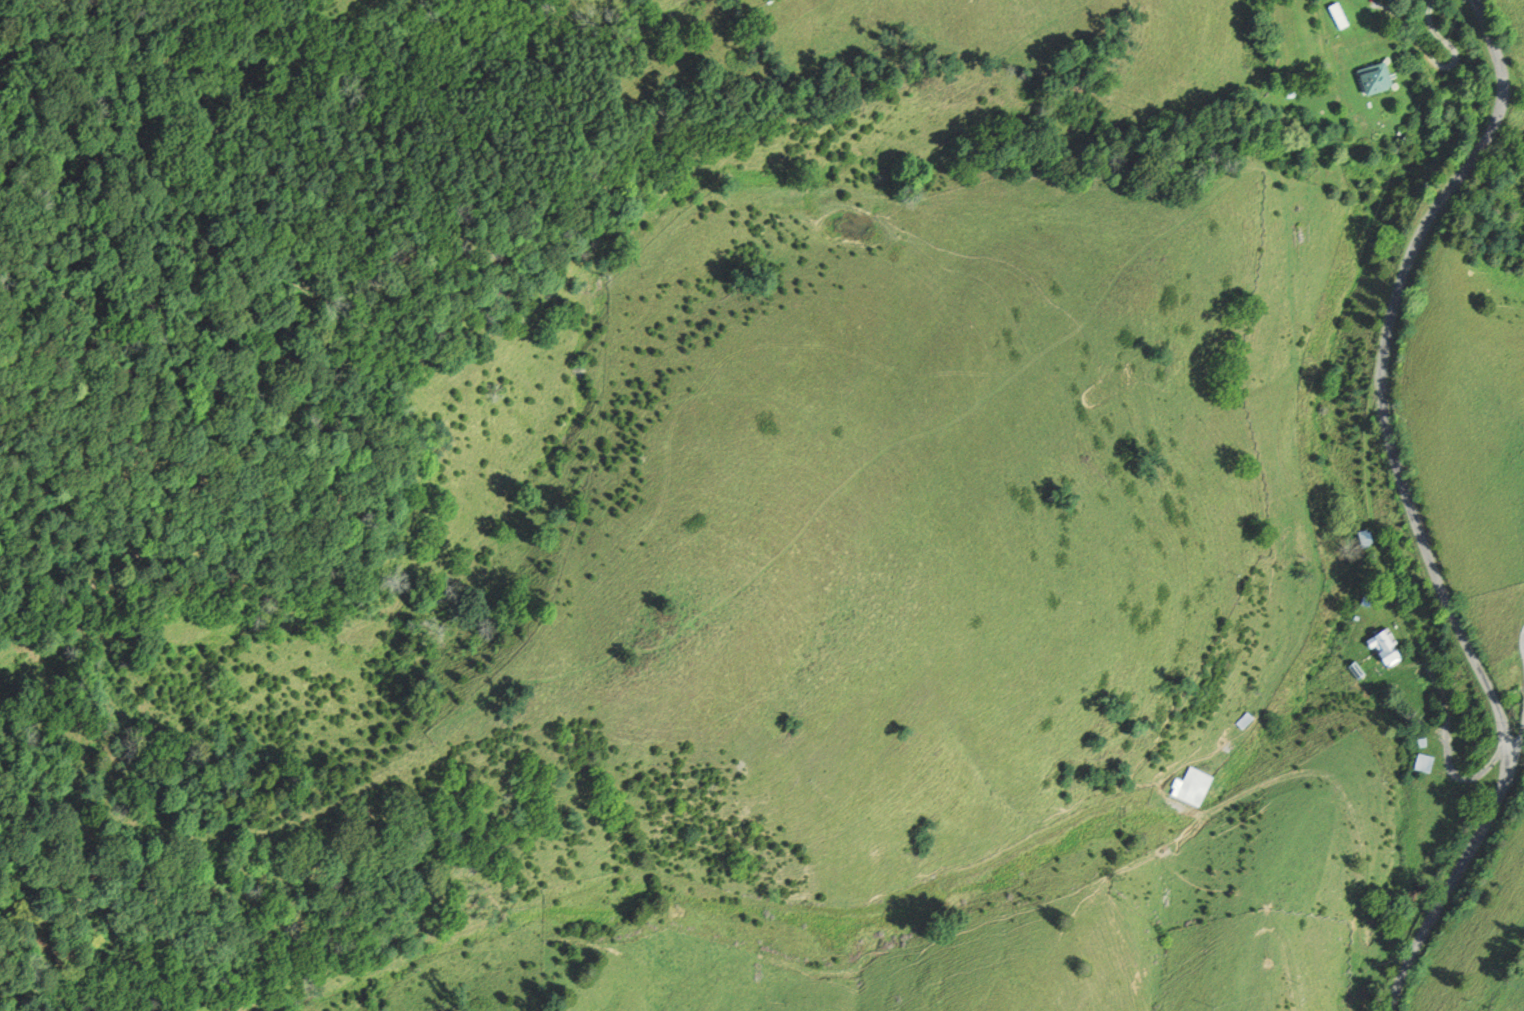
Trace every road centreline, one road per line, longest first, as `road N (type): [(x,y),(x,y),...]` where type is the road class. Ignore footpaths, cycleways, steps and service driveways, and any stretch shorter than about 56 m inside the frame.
road 1 (tertiary): [(1482,668),(1395,471),(1381,401),(1382,350),(1401,274),(1430,213),(1497,123),(1500,60),(1474,0)]
road 2 (tertiary): [(1395,1010),(1503,787),(1507,743),(1482,668)]

